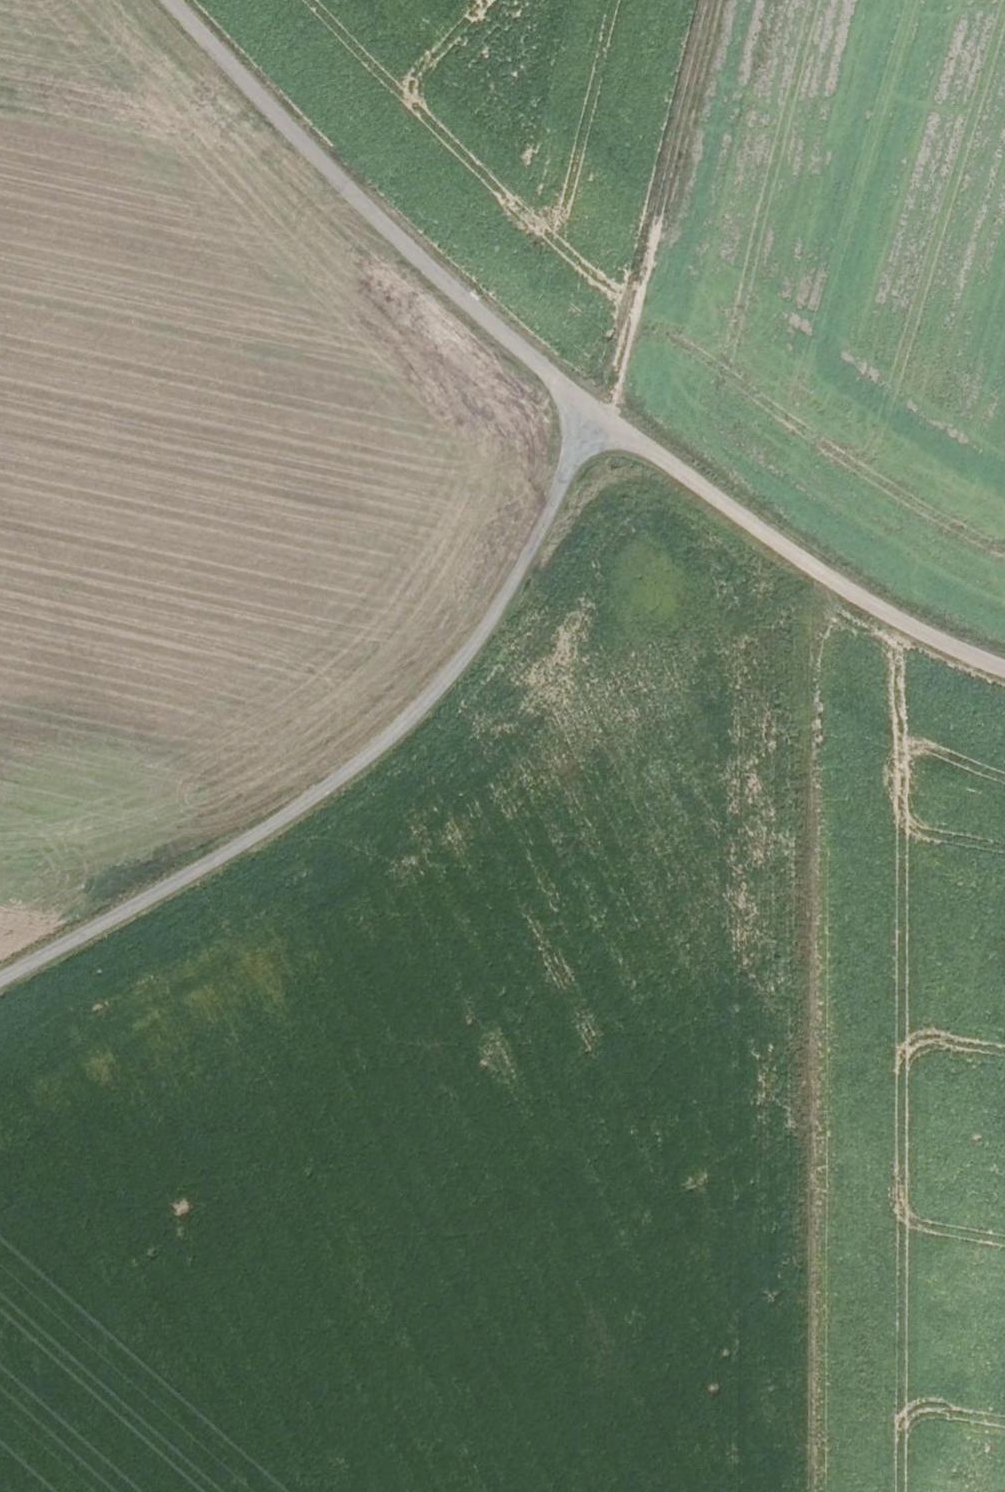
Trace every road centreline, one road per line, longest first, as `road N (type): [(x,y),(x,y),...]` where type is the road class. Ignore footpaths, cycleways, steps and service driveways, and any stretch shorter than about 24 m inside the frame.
road 1 (tertiary): [(171,0),(365,208),(605,424),(833,582),(928,637),(1004,669)]
road 2 (track): [(605,424),(703,0)]

